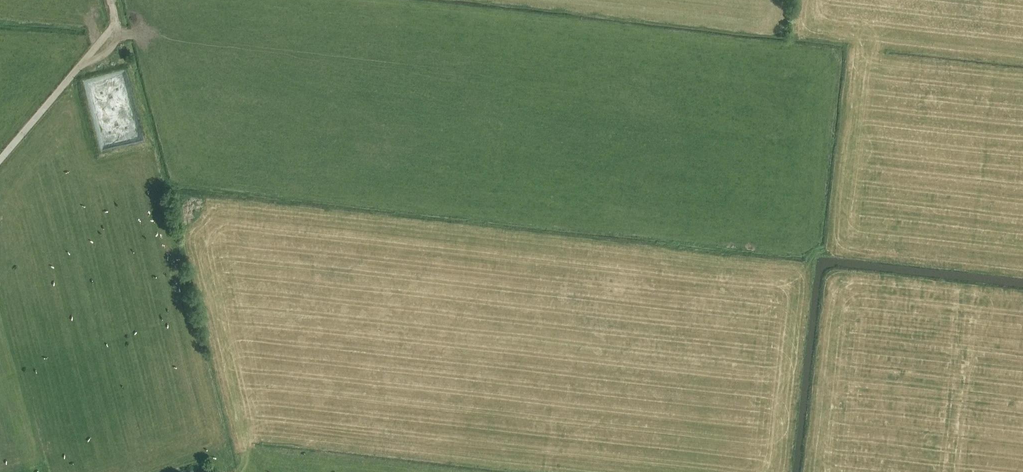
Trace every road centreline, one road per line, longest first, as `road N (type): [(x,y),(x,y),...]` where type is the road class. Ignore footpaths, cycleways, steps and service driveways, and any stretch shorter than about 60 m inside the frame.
road 1 (track): [(0,158),(114,21),(109,0)]

